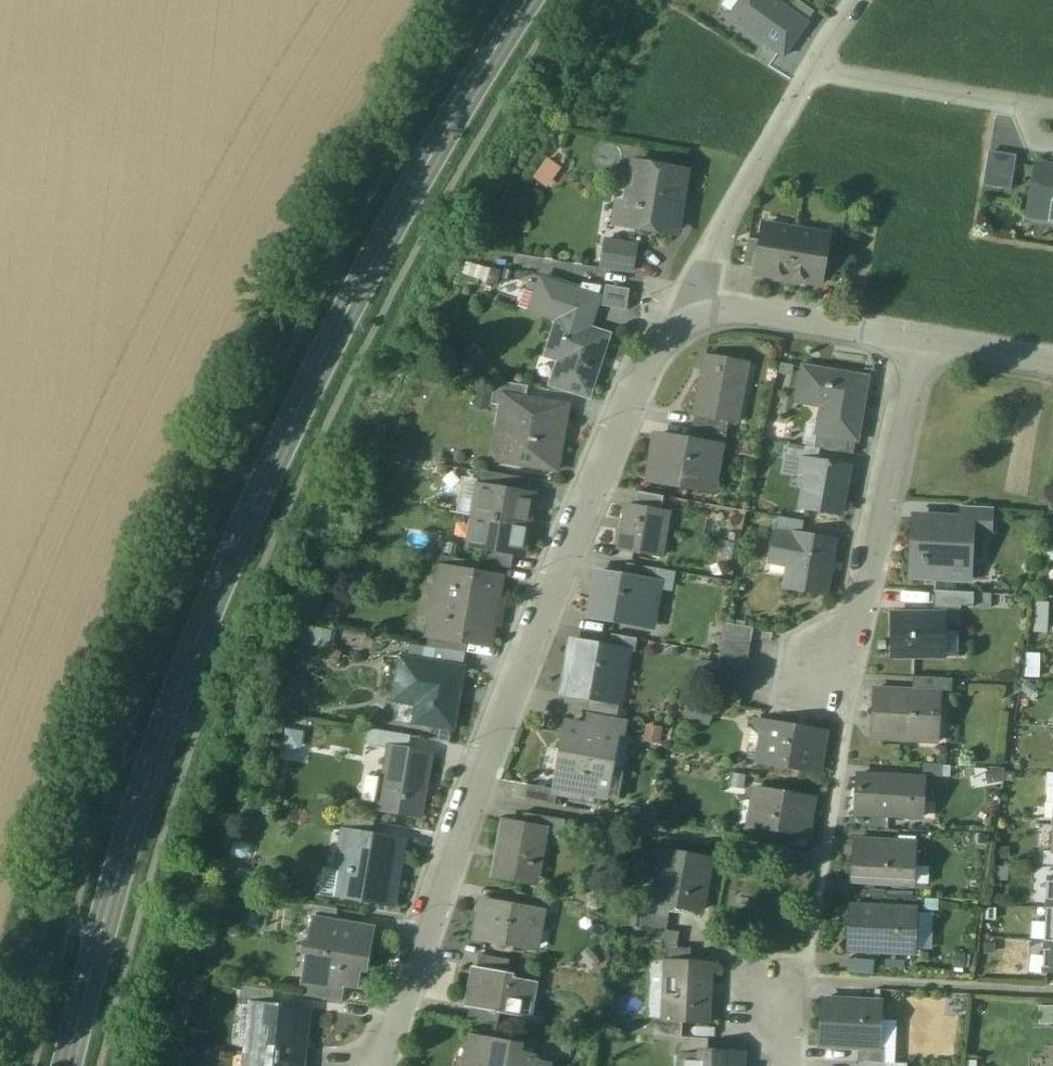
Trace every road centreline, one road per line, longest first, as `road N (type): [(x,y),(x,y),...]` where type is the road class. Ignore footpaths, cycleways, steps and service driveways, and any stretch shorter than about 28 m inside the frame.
road 1 (secondary): [(66,1065),(139,799),(285,429),(434,145),(525,0)]
road 2 (residential): [(382,1065),(561,577),(655,357),(689,320)]
road 3 (residential): [(819,675),(861,606),(921,343)]
road 4 (residential): [(689,320),(722,229),(811,71)]
road 5 (residential): [(811,71),(1014,105),(1046,129)]
road 6 (residential): [(689,320),(720,311),(921,343)]
road 7 (residential): [(921,343),(1052,366)]

